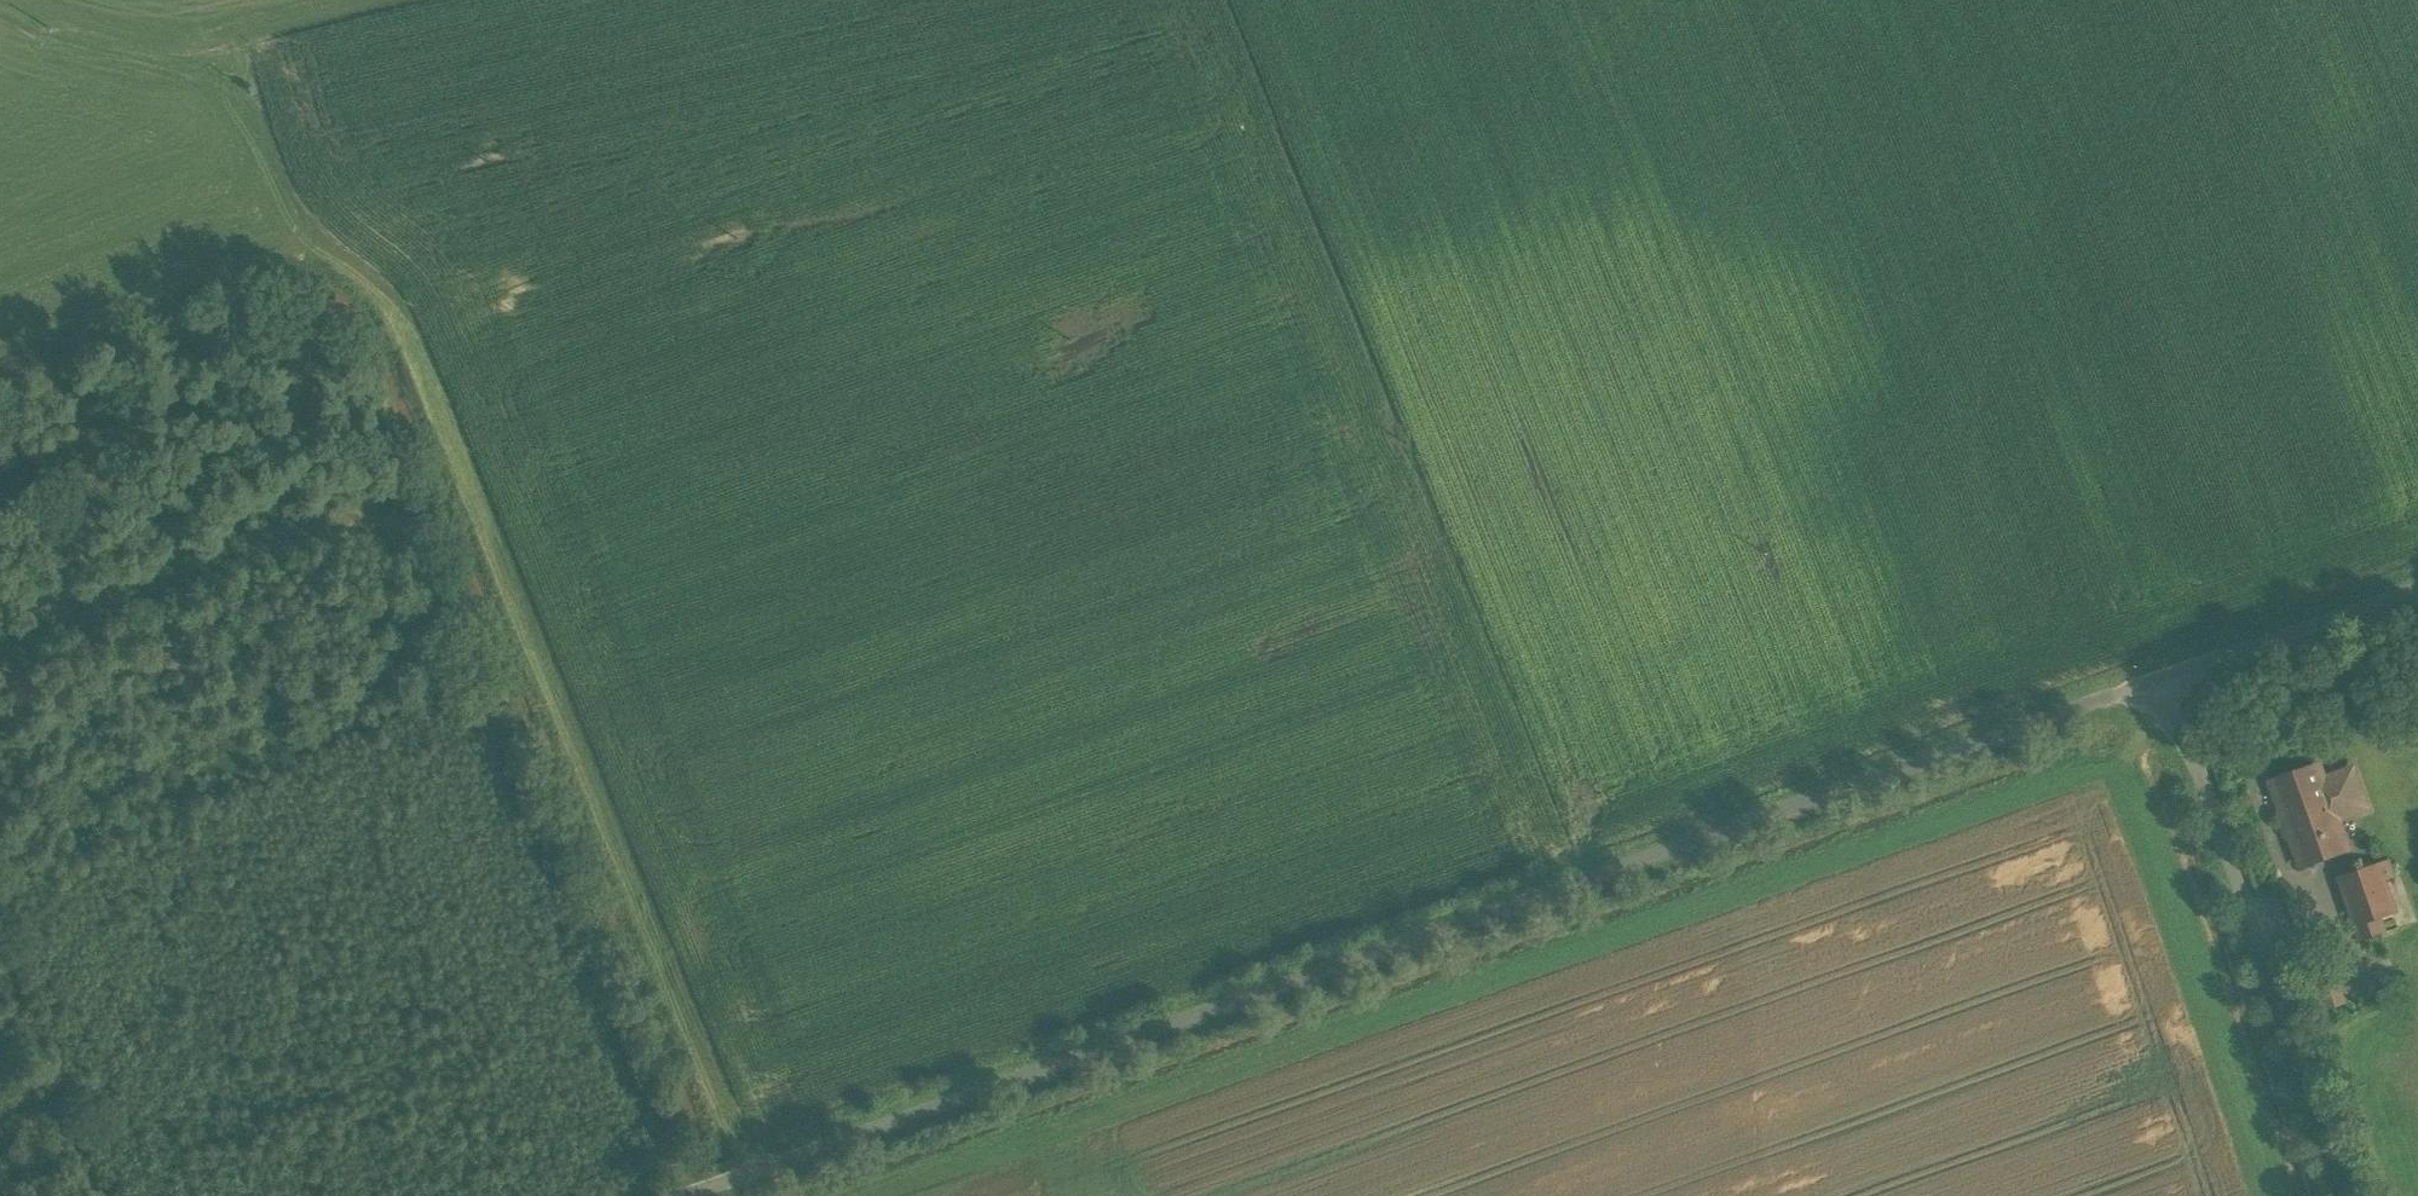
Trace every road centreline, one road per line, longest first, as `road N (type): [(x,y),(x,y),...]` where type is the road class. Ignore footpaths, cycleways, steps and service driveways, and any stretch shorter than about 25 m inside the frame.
road 1 (unclassified): [(688,1195),(2173,681)]
road 2 (unclassified): [(2173,681),(2348,1195)]
road 3 (unclassified): [(2173,681),(2417,594)]

